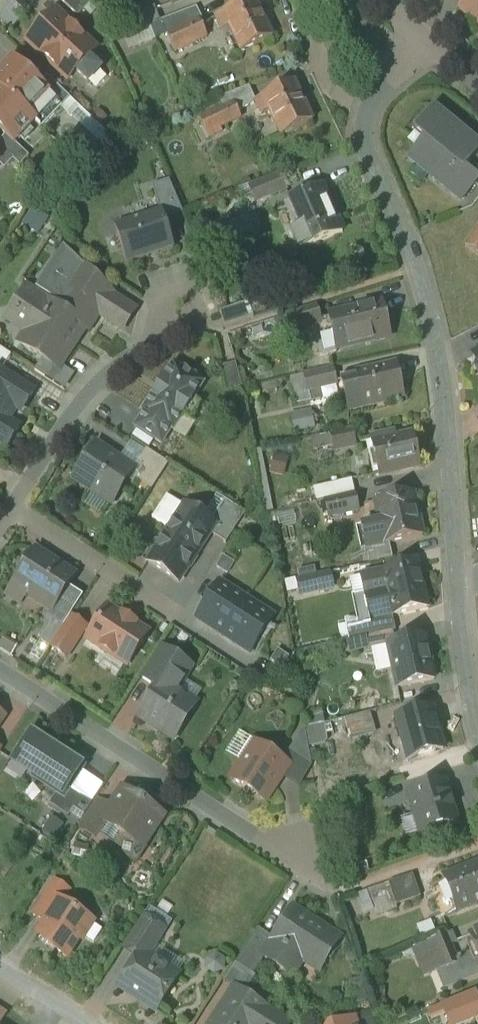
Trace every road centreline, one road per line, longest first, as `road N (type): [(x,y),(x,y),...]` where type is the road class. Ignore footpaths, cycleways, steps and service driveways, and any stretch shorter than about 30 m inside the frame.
road 1 (residential): [(424,38),(376,97),(365,145),(417,269),(439,361),(477,727)]
road 2 (residential): [(0,670),(255,839),(301,850)]
road 3 (residential): [(11,510),(75,411),(147,348),(177,303)]
road 4 (residential): [(11,510),(169,611)]

